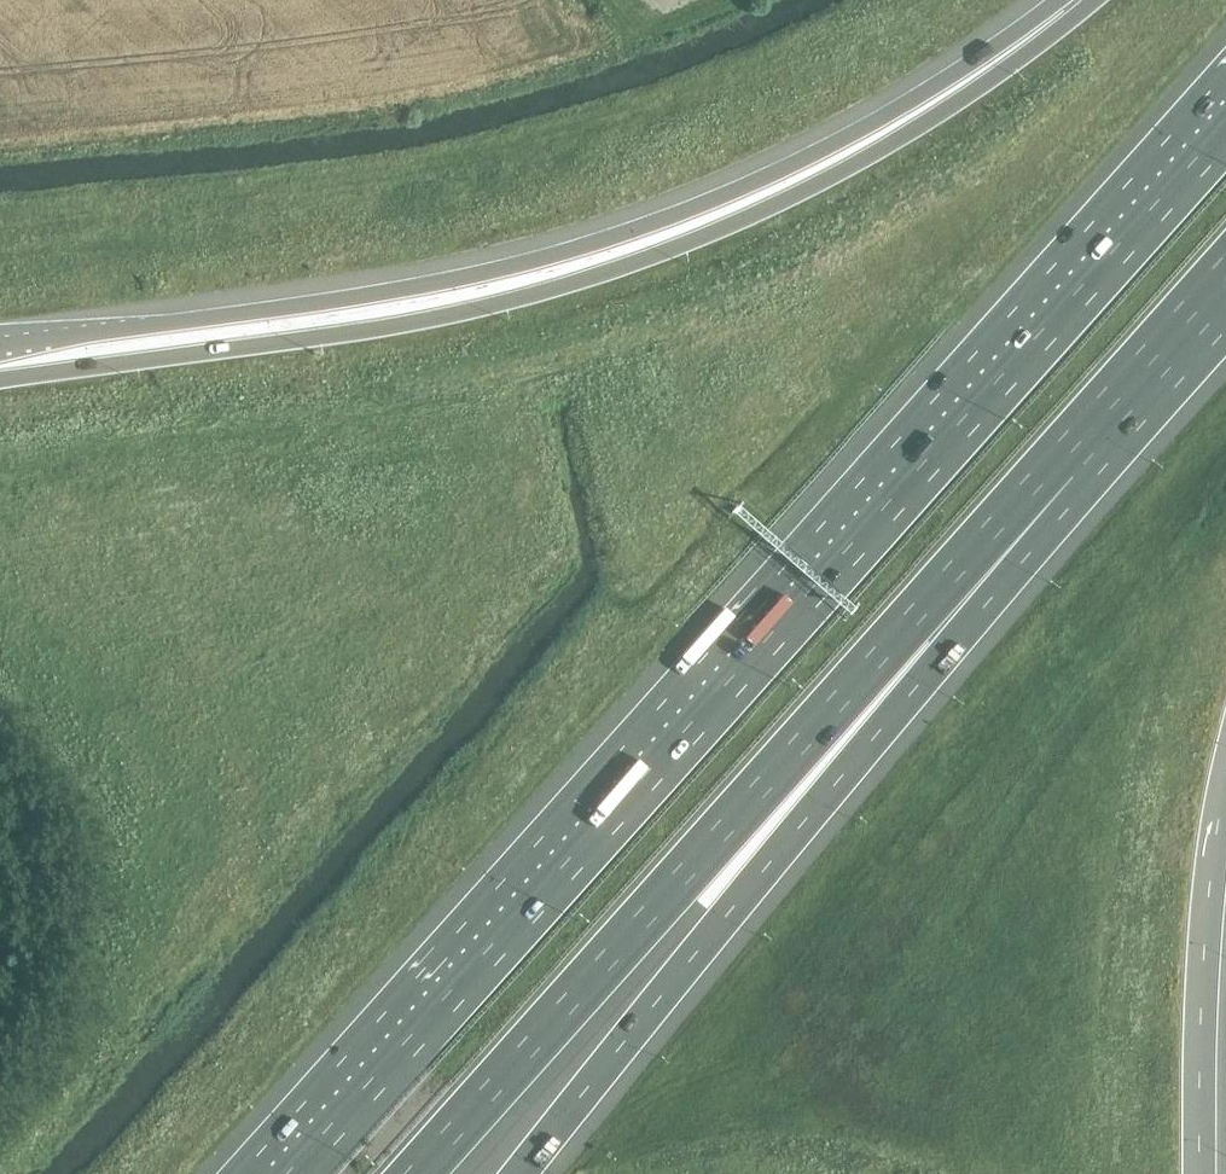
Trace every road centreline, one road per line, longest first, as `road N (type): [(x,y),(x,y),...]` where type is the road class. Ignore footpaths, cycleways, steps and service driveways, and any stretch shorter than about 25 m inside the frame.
road 1 (motorway): [(1225,106),(268,1173)]
road 2 (motorway): [(1076,0),(921,111),(742,205),(658,238),(436,299),(0,362)]
road 3 (motorway): [(415,1173),(681,877),(1067,471)]
road 4 (motorway): [(519,1173),(1067,471)]
road 5 (motorway): [(1201,1173),(1200,1011),(1225,832)]
road 6 (motorway): [(1067,471),(1225,292)]

